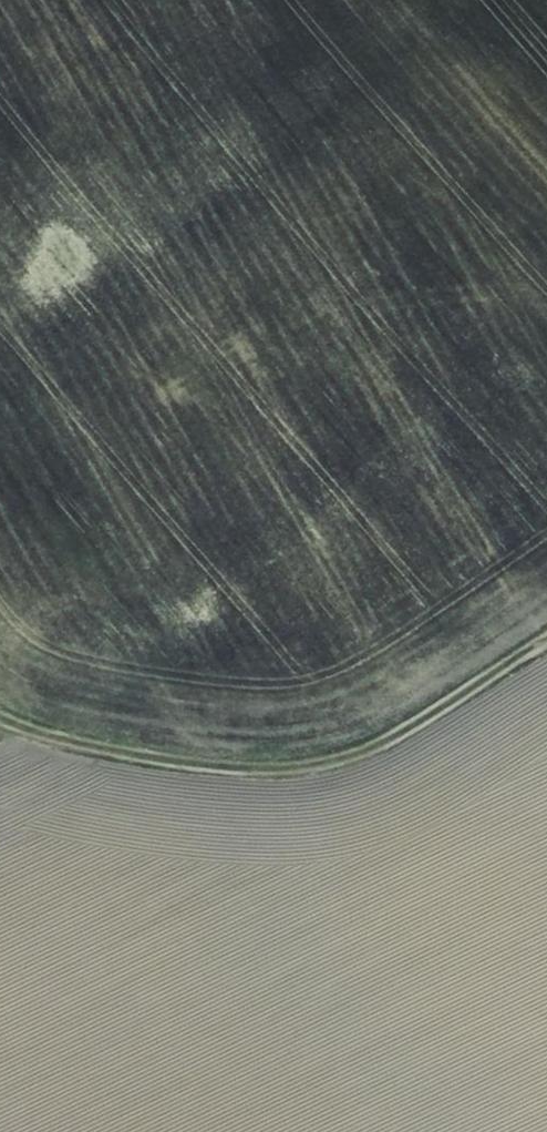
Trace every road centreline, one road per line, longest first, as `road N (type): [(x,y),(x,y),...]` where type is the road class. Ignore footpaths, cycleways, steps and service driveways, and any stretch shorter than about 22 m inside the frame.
road 1 (track): [(0,715),(44,735),(289,771),(372,756),(546,644)]

